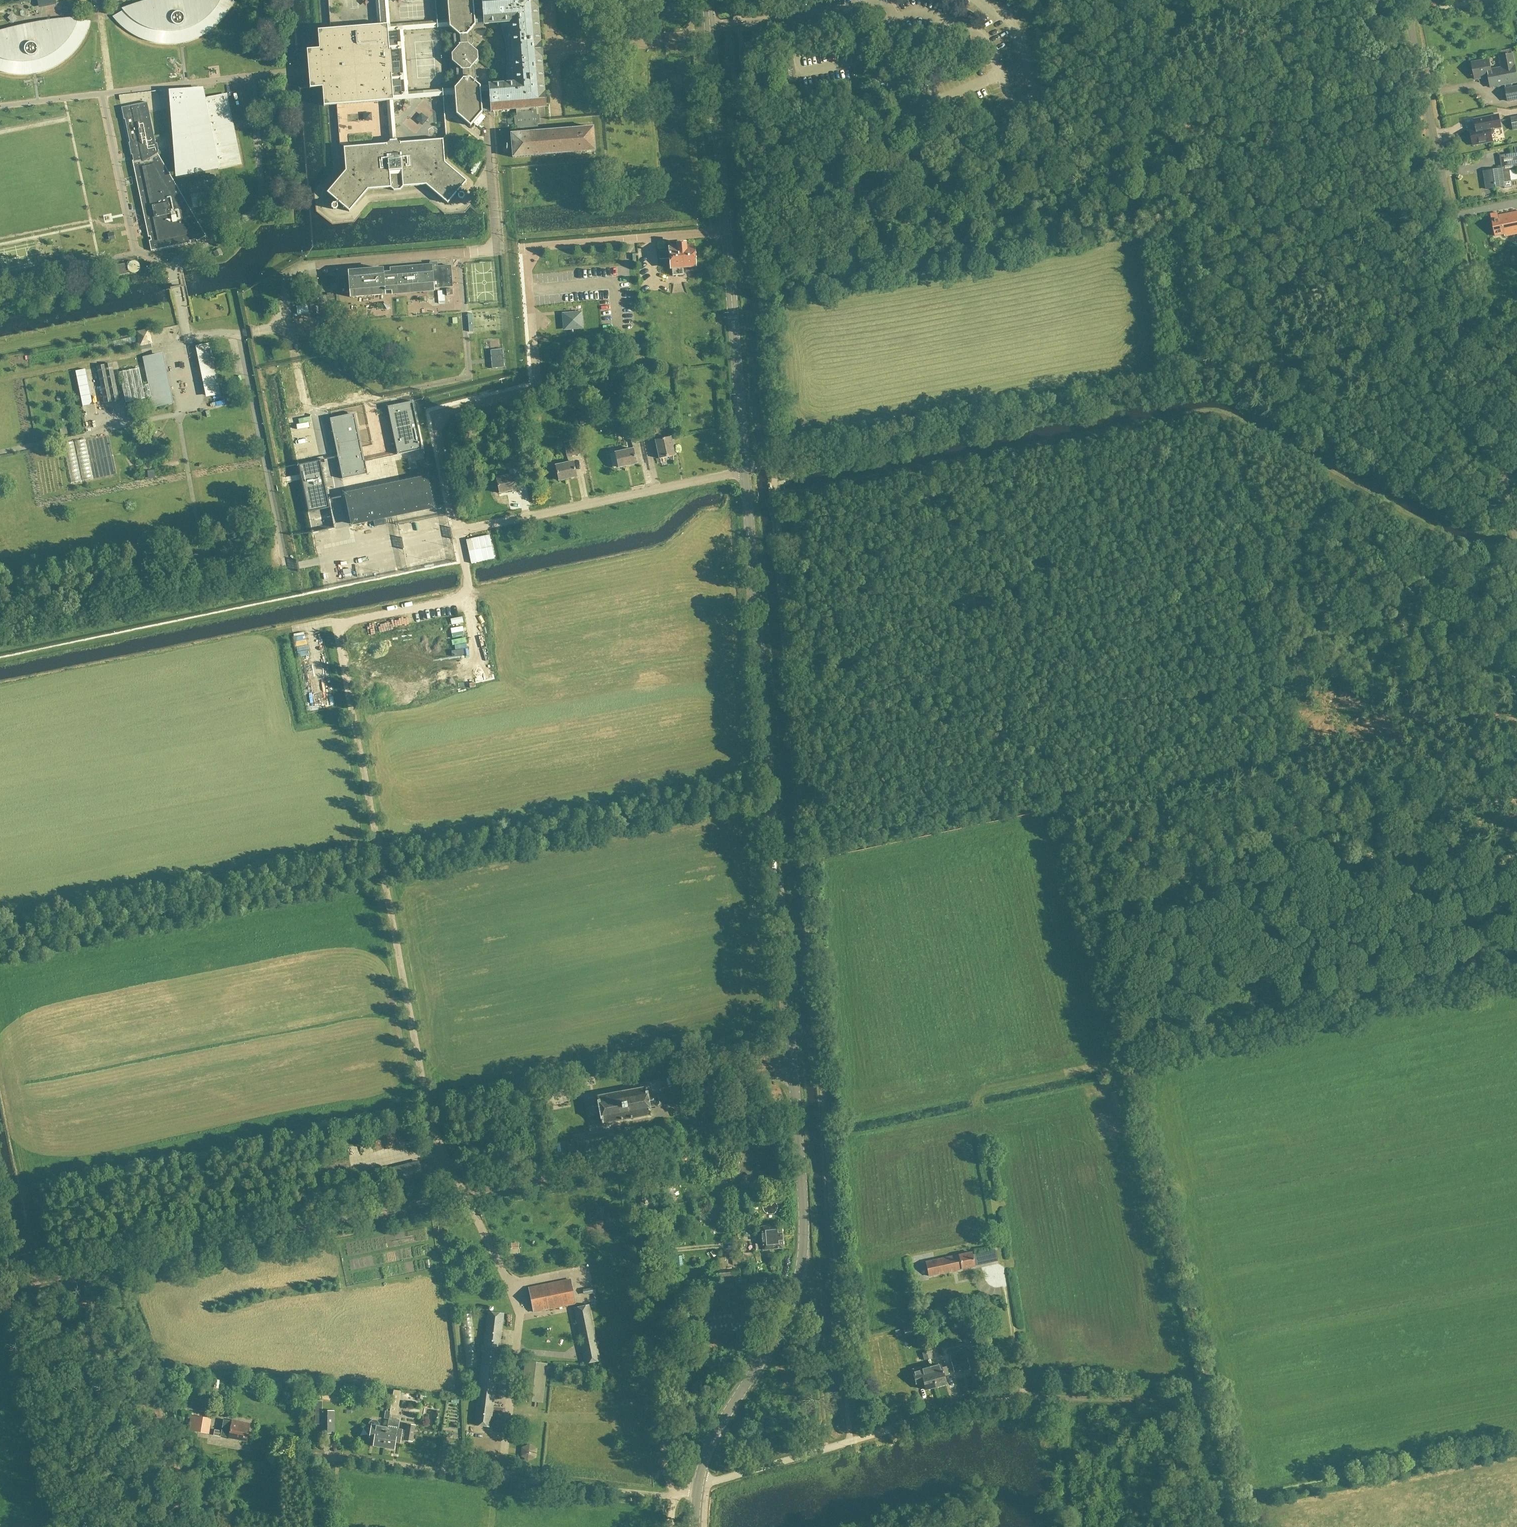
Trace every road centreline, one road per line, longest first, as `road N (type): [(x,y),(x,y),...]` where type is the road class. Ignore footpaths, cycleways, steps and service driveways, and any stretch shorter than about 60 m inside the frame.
road 1 (tertiary): [(698,1485),(723,1424),(789,1308),(804,1237),(745,471)]
road 2 (track): [(675,1494),(667,1479),(631,1162),(13,1286)]
road 3 (track): [(1516,547),(1467,549),(1236,422),(1202,415),(776,500)]
road 4 (unclassified): [(459,533),(469,584),(463,598),(339,630),(433,1130),(466,1196)]
road 5 (unclassified): [(1516,551),(1404,0)]
road 6 (unclassified): [(727,230),(529,249),(536,387),(437,421),(459,533)]
road 7 (track): [(1239,370),(773,465)]
road 8 (track): [(1516,981),(1124,1060)]
road 9 (unclassified): [(698,1485),(661,1496),(323,1455)]
road 10 (track): [(850,1442),(1021,1398),(1212,1397)]
road 11 (track): [(1124,1060),(1212,1397)]
road 12 (track): [(1157,169),(954,197),(838,145)]
road 13 (unclassified): [(459,533),(745,471)]
road 14 (tertiary): [(745,471),(727,230)]
road 15 (track): [(1470,324),(1239,370)]
road 16 (tertiary): [(727,230),(708,0)]
road 17 (track): [(826,1450),(814,1290),(801,1265)]
road 18 (unclassified): [(698,1485),(850,1442)]
road 19 (track): [(1212,1397),(1245,1526)]

